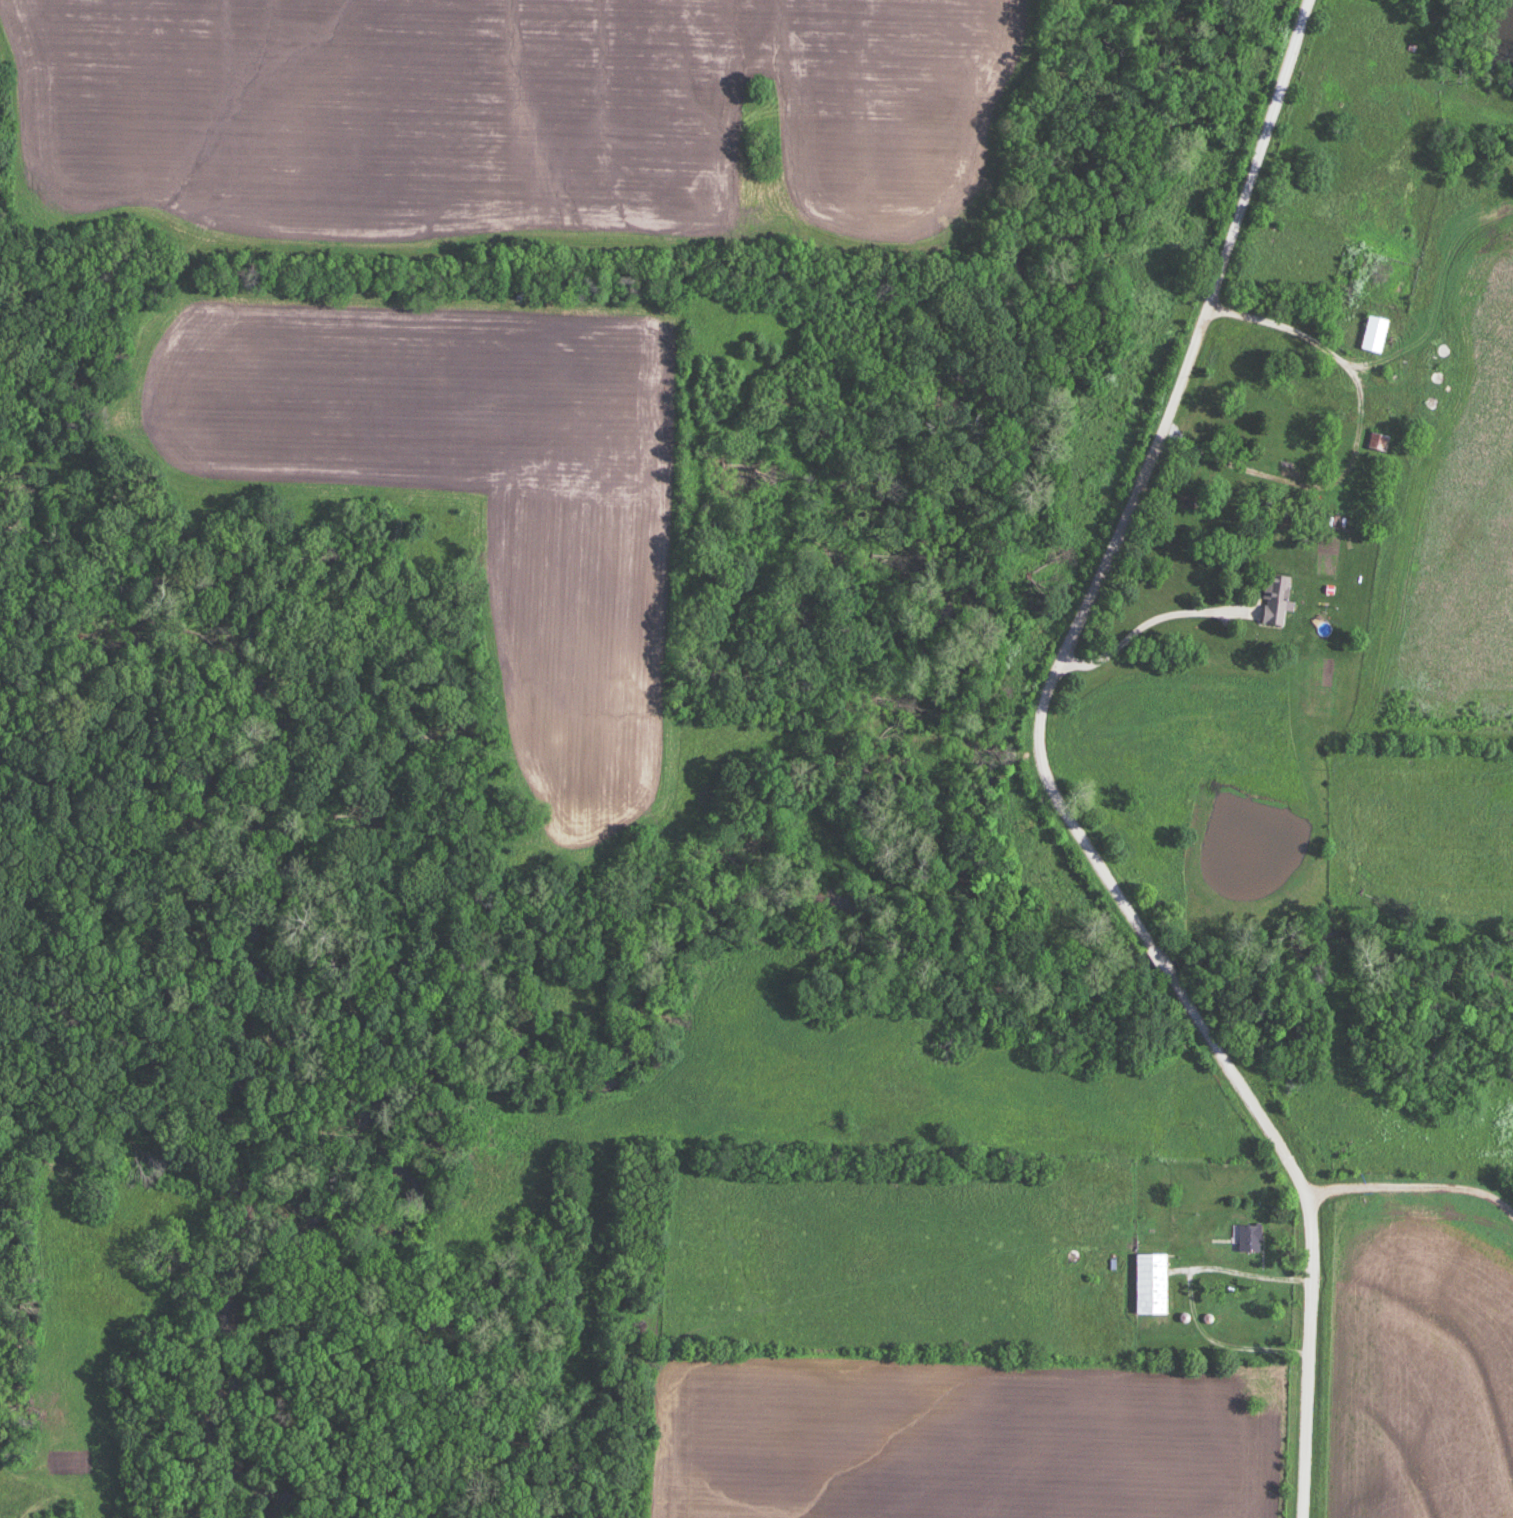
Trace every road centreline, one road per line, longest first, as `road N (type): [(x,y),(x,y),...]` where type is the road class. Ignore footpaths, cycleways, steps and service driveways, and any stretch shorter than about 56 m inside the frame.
road 1 (residential): [(1303,1517),(1312,1209),(1153,930),(1045,773),(1041,739),(1184,378),(1305,0)]

